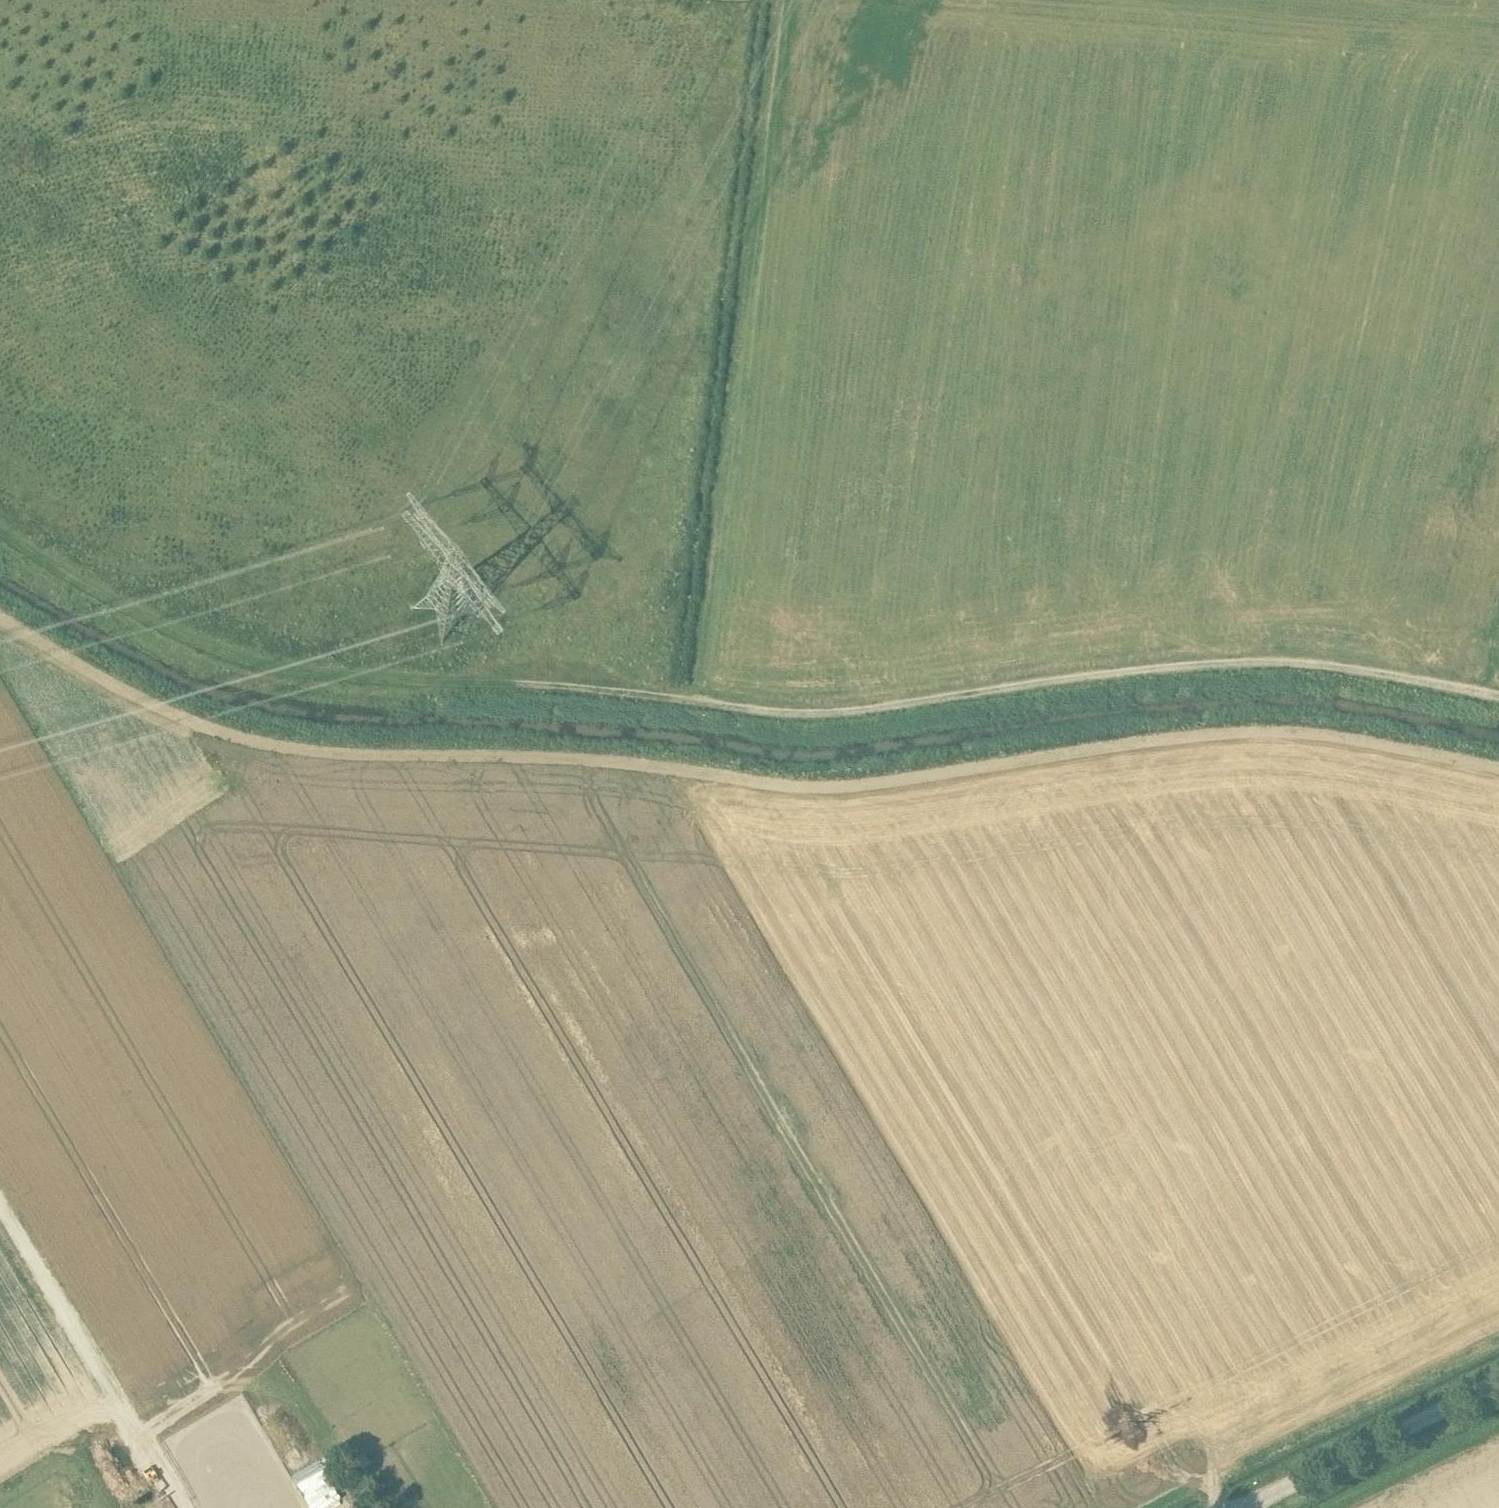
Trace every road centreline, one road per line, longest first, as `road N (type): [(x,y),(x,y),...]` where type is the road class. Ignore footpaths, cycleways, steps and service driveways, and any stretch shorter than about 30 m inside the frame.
road 1 (track): [(1498,699),(1333,664),(1251,658),(814,714),(285,675),(201,648),(101,600),(0,529)]
road 2 (unclassified): [(1238,1507),(1498,1380)]

